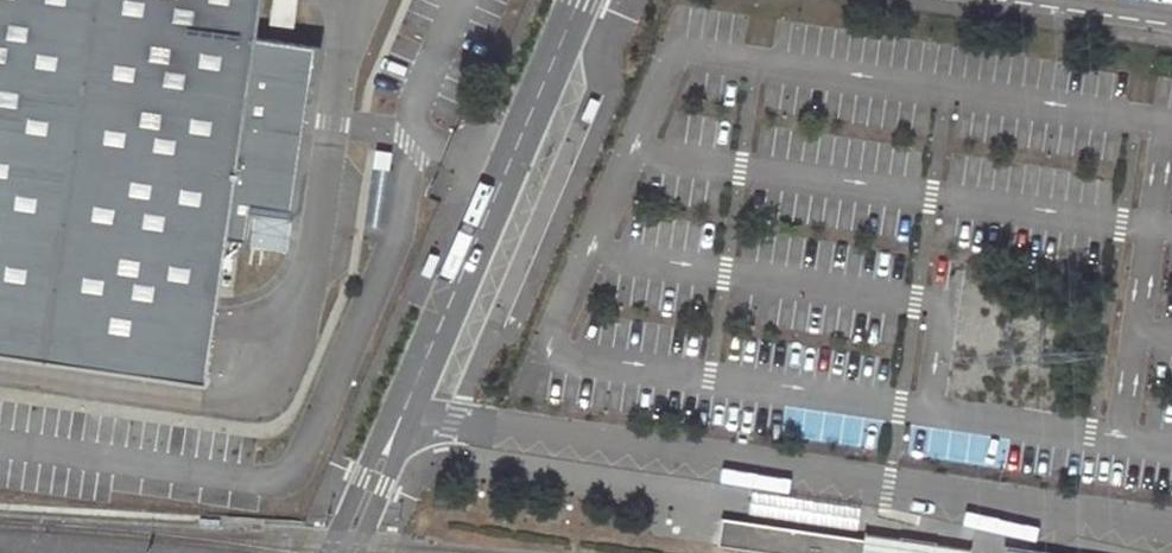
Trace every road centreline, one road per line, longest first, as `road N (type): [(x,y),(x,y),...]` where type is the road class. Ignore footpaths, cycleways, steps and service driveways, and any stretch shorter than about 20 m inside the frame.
road 1 (residential): [(403,412),(1171,533)]
road 2 (unclassified): [(582,0),(403,412)]
road 3 (unclassified): [(403,412),(375,447),(328,552)]
road 4 (unclassified): [(357,552),(399,455),(403,412)]

